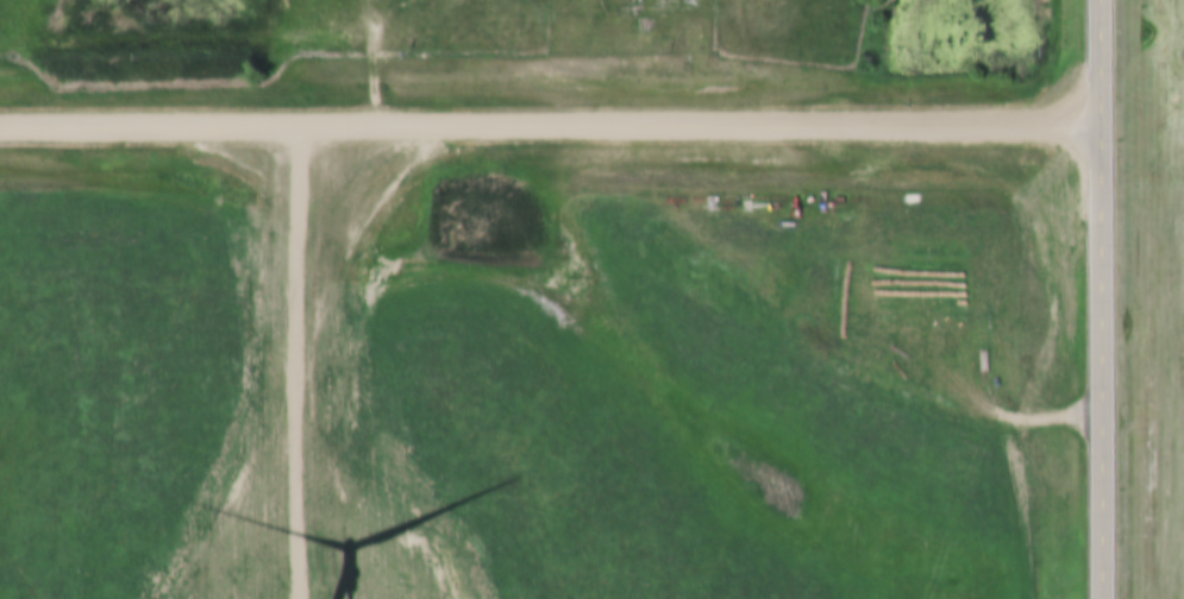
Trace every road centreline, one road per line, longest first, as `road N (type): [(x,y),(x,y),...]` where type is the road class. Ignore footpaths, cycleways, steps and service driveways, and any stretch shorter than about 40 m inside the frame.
road 1 (tertiary): [(1104,116),(0,125)]
road 2 (secondary): [(1103,0),(1103,598)]
road 3 (track): [(295,122),(296,598)]

